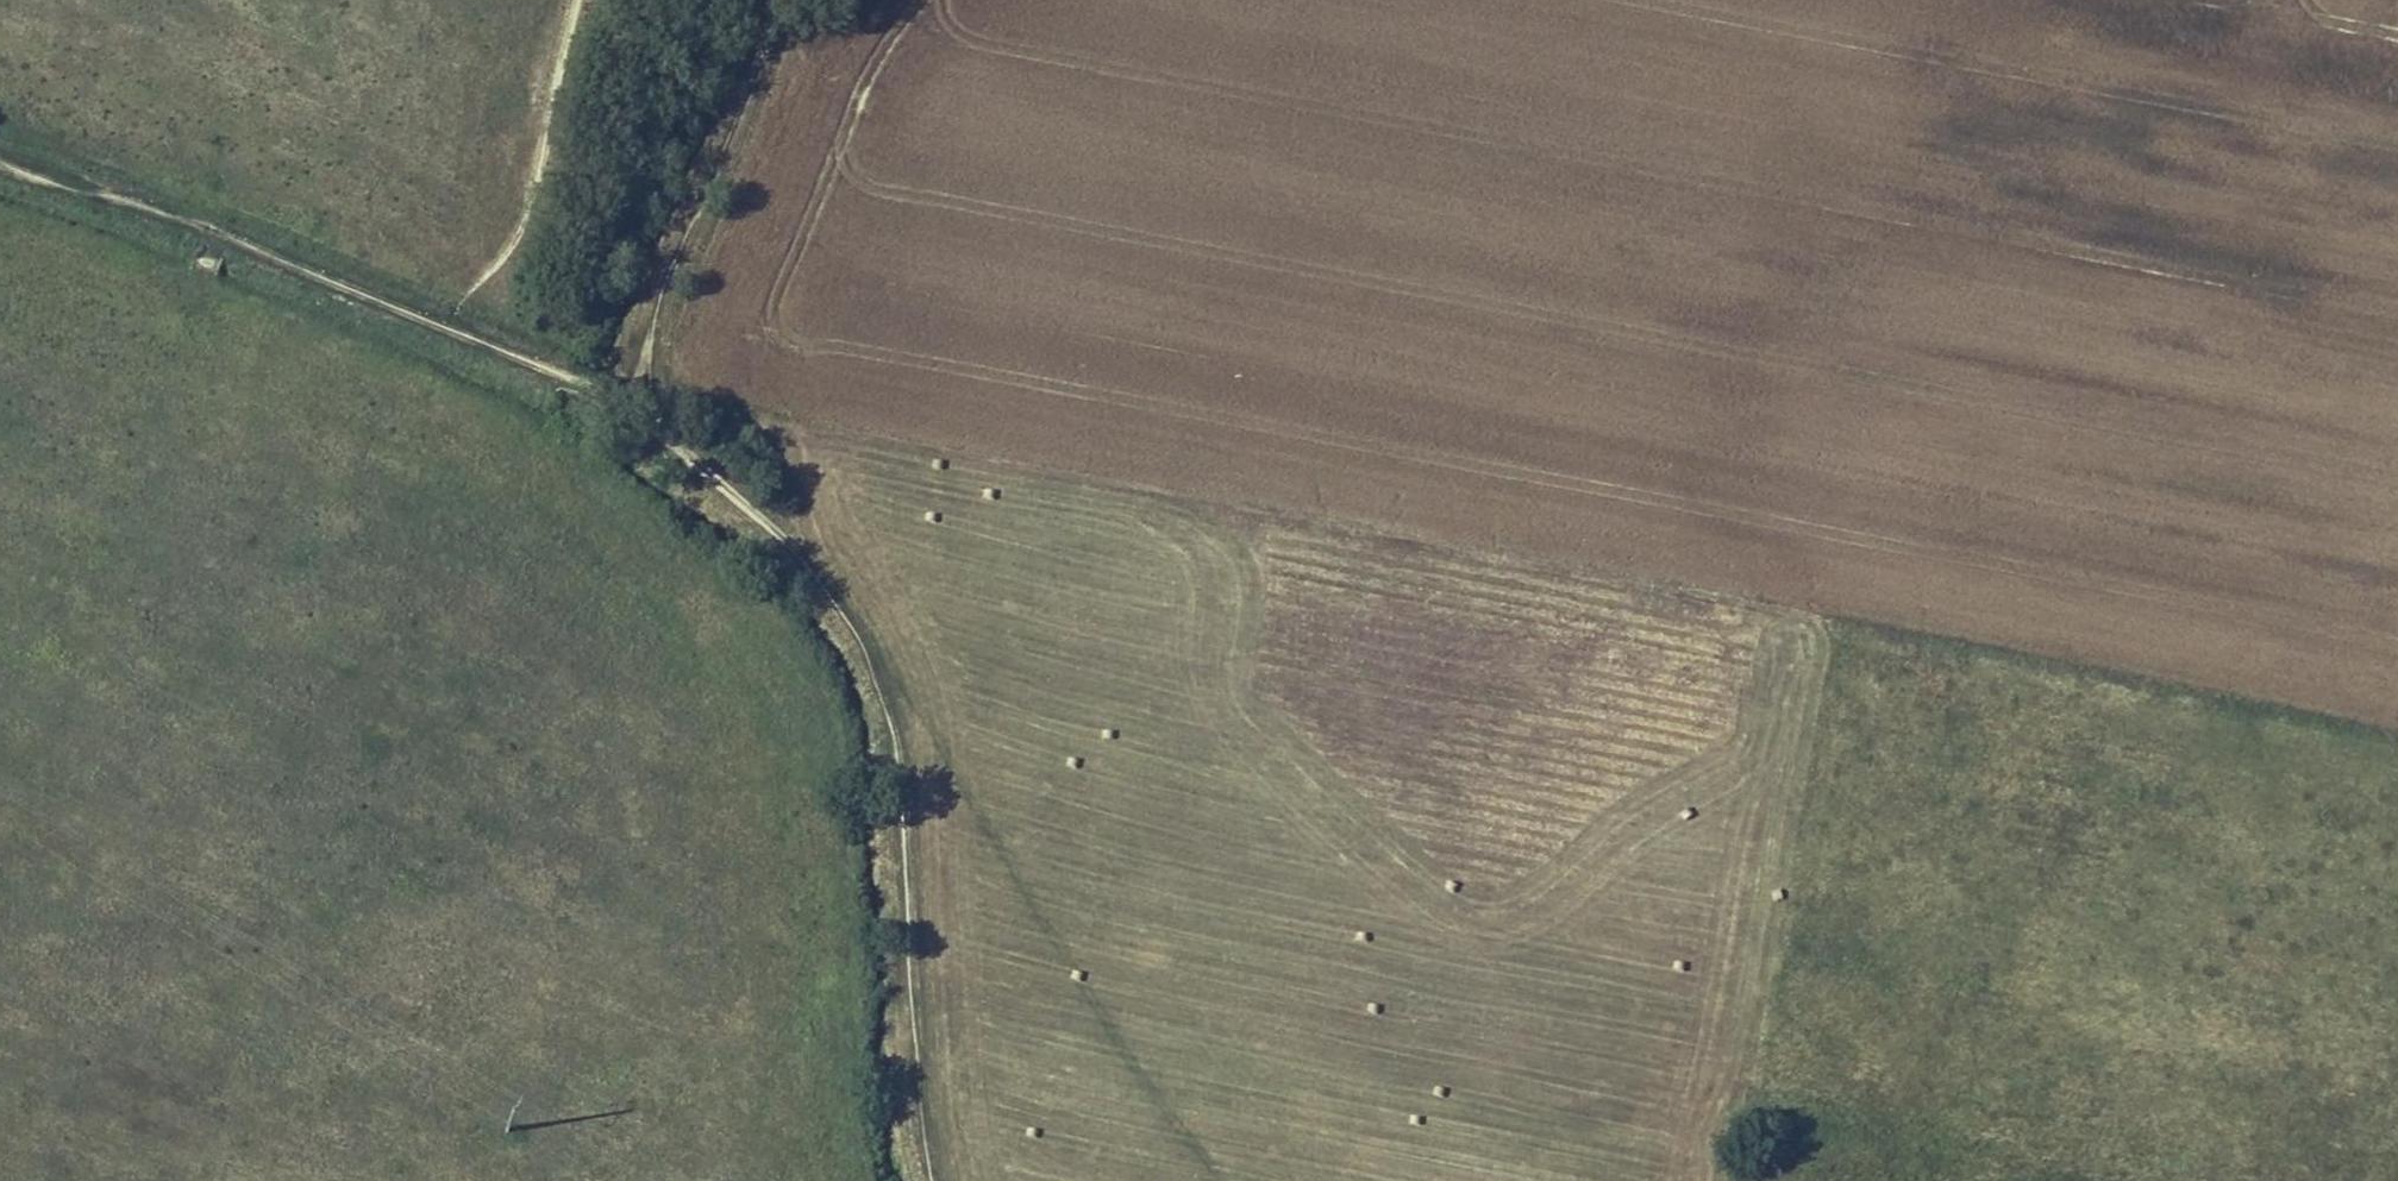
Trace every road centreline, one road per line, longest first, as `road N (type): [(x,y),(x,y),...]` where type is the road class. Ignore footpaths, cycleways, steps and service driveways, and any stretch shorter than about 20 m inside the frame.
road 1 (track): [(940,1180),(903,761),(846,617),(728,492),(594,386),(549,376),(0,160)]
road 2 (track): [(594,386),(748,0)]

